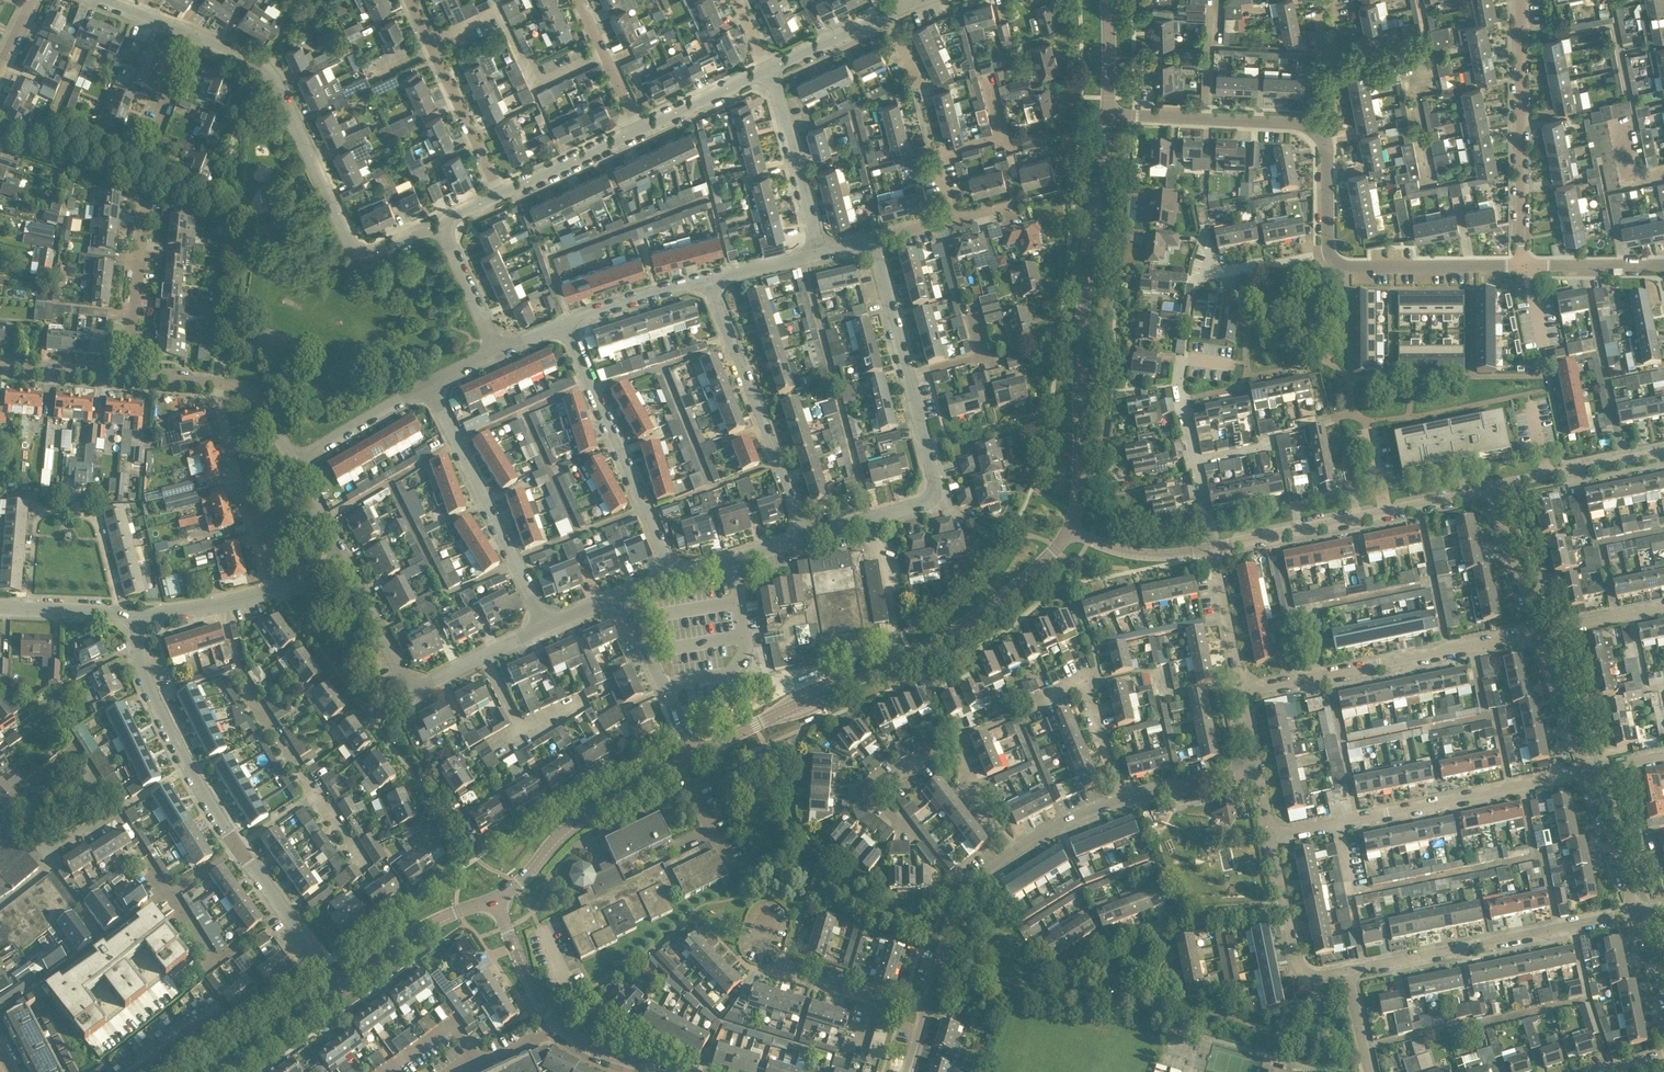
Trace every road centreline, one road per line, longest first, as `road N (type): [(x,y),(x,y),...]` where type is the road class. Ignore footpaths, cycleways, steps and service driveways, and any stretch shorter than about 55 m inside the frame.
road 1 (tertiary): [(1071,528),(1088,251),(1107,113)]
road 2 (residential): [(188,31),(268,65),(357,248),(371,250),(442,219)]
road 3 (residential): [(872,519),(926,504),(936,493),(874,238)]
road 4 (residential): [(1270,839),(1588,773)]
road 5 (residential): [(1241,692),(1539,632)]
road 6 (residential): [(1348,969),(1639,911)]
road 7 (residential): [(672,578),(567,323)]
road 8 (residential): [(807,536),(709,279)]
road 9 (residential): [(1522,266),(1520,0)]
road 10 (residential): [(548,622),(430,385)]
road 11 (residential): [(1018,849),(948,751),(882,778),(879,800),(912,833)]
road 12 (tertiary): [(495,899),(571,825),(696,754)]
road 13 (residential): [(29,608),(37,521),(47,512),(96,522),(118,613)]
road 14 (residential): [(1212,548),(1180,380),(1186,357),(1234,362)]
road 15 (residential): [(191,768),(50,860),(34,854),(1,815)]
road 16 (tertiary): [(895,663),(993,606),(1071,528)]
road 17 (tertiary): [(696,754),(895,663)]
road 18 (residential): [(267,594),(217,382)]
road 19 (residential): [(502,194),(411,0)]
road 20 (residential): [(1317,129),(1107,113)]
road 21 (residential): [(1284,912),(1174,923),(1107,984)]
road 22 (residential): [(1328,252),(1348,267),(1522,266)]
road 23 (residential): [(953,220),(937,152),(1002,136),(987,77)]
road 24 (residential): [(925,1010),(964,892),(1018,849)]
road 25 (residential): [(1125,799),(1085,689),(1015,714)]
road 26 (residential): [(819,250),(770,71)]
road 27 (tertiary): [(338,986),(410,934),(495,899)]
road 28 (residential): [(696,754),(622,593)]
road 29 (unclassified): [(1492,490),(1663,453)]
road 30 (residential): [(338,986),(238,848)]
road 31 (residential): [(128,376),(137,211)]
road 32 (residential): [(191,768),(152,692),(137,619)]
road 33 (residential): [(294,458),(430,385)]
road 34 (residential): [(1328,252),(1209,273),(1206,240)]
road 35 (residential): [(502,194),(641,129)]
road 36 (unclassified): [(1539,632),(1492,490)]
road 37 (unclassified): [(1588,773),(1539,632)]
road 38 (unclassified): [(1071,528),(1128,556),(1174,558),(1212,548)]
road 39 (residential): [(567,323),(709,279)]
road 40 (unclassified): [(1212,548),(1357,518)]
road 41 (residential): [(925,1010),(796,975),(787,964)]
road 42 (unclassified): [(1639,911),(1588,773)]
road 43 (residential): [(417,687),(408,685),(346,562)]
road 44 (residential): [(1241,692),(1212,548)]
road 45 (residential): [(895,663),(886,562),(872,519)]
road 46 (residential): [(417,687),(548,622)]
road 47 (tertiary): [(219,1071),(338,986)]
road 48 (residential): [(496,354),(442,219)]
road 49 (residential): [(580,0),(641,129)]
road 50 (residential): [(641,129),(770,71)]
road 51 (residential): [(672,578),(807,536)]
road 52 (residential): [(1522,266),(1663,267)]
road 53 (residential): [(1329,0),(1332,106),(1317,129)]
road 54 (residential): [(1125,799),(1255,770)]
road 55 (residential): [(137,619),(267,594)]
road 56 (tertiary): [(550,1017),(495,899)]
road 57 (residential): [(770,71),(886,14)]
road 58 (tertiary): [(665,1071),(581,1043),(550,1017)]
road 59 (residential): [(128,376),(0,364)]
road 60 (residential): [(1539,632),(1663,608)]
road 61 (residential): [(1328,252),(1326,151),(1317,129)]
road 62 (residential): [(148,149),(188,31)]

